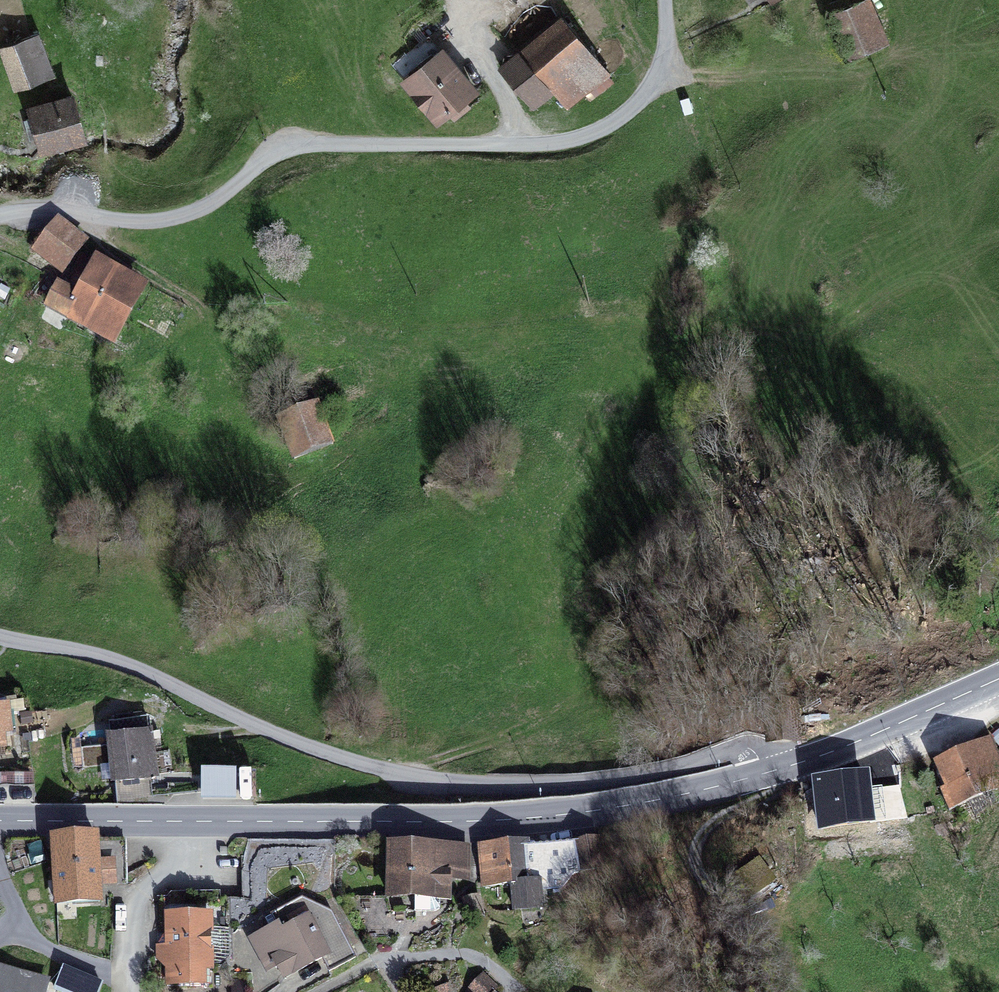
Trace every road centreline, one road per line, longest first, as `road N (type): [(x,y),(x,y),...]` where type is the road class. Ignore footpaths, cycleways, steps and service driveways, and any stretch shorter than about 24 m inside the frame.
road 1 (residential): [(765,772),(755,752),(741,748),(574,784),(426,778),(259,727),(115,658),(0,636)]
road 2 (residential): [(0,218),(57,210),(166,219),(214,200),(287,149),(573,141),(623,117),(654,83),(667,39),(666,0)]
road 3 (primary): [(765,772),(540,816),(221,822)]
road 4 (primary): [(998,679),(765,772)]
road 5 (primary): [(221,822),(0,820)]
road 6 (track): [(868,92),(836,67),(697,76),(663,67)]
road 7 (residential): [(221,822),(140,891),(128,975)]
road 8 (residential): [(128,975),(47,950),(25,926),(0,868)]
road 9 (track): [(544,716),(400,773)]

